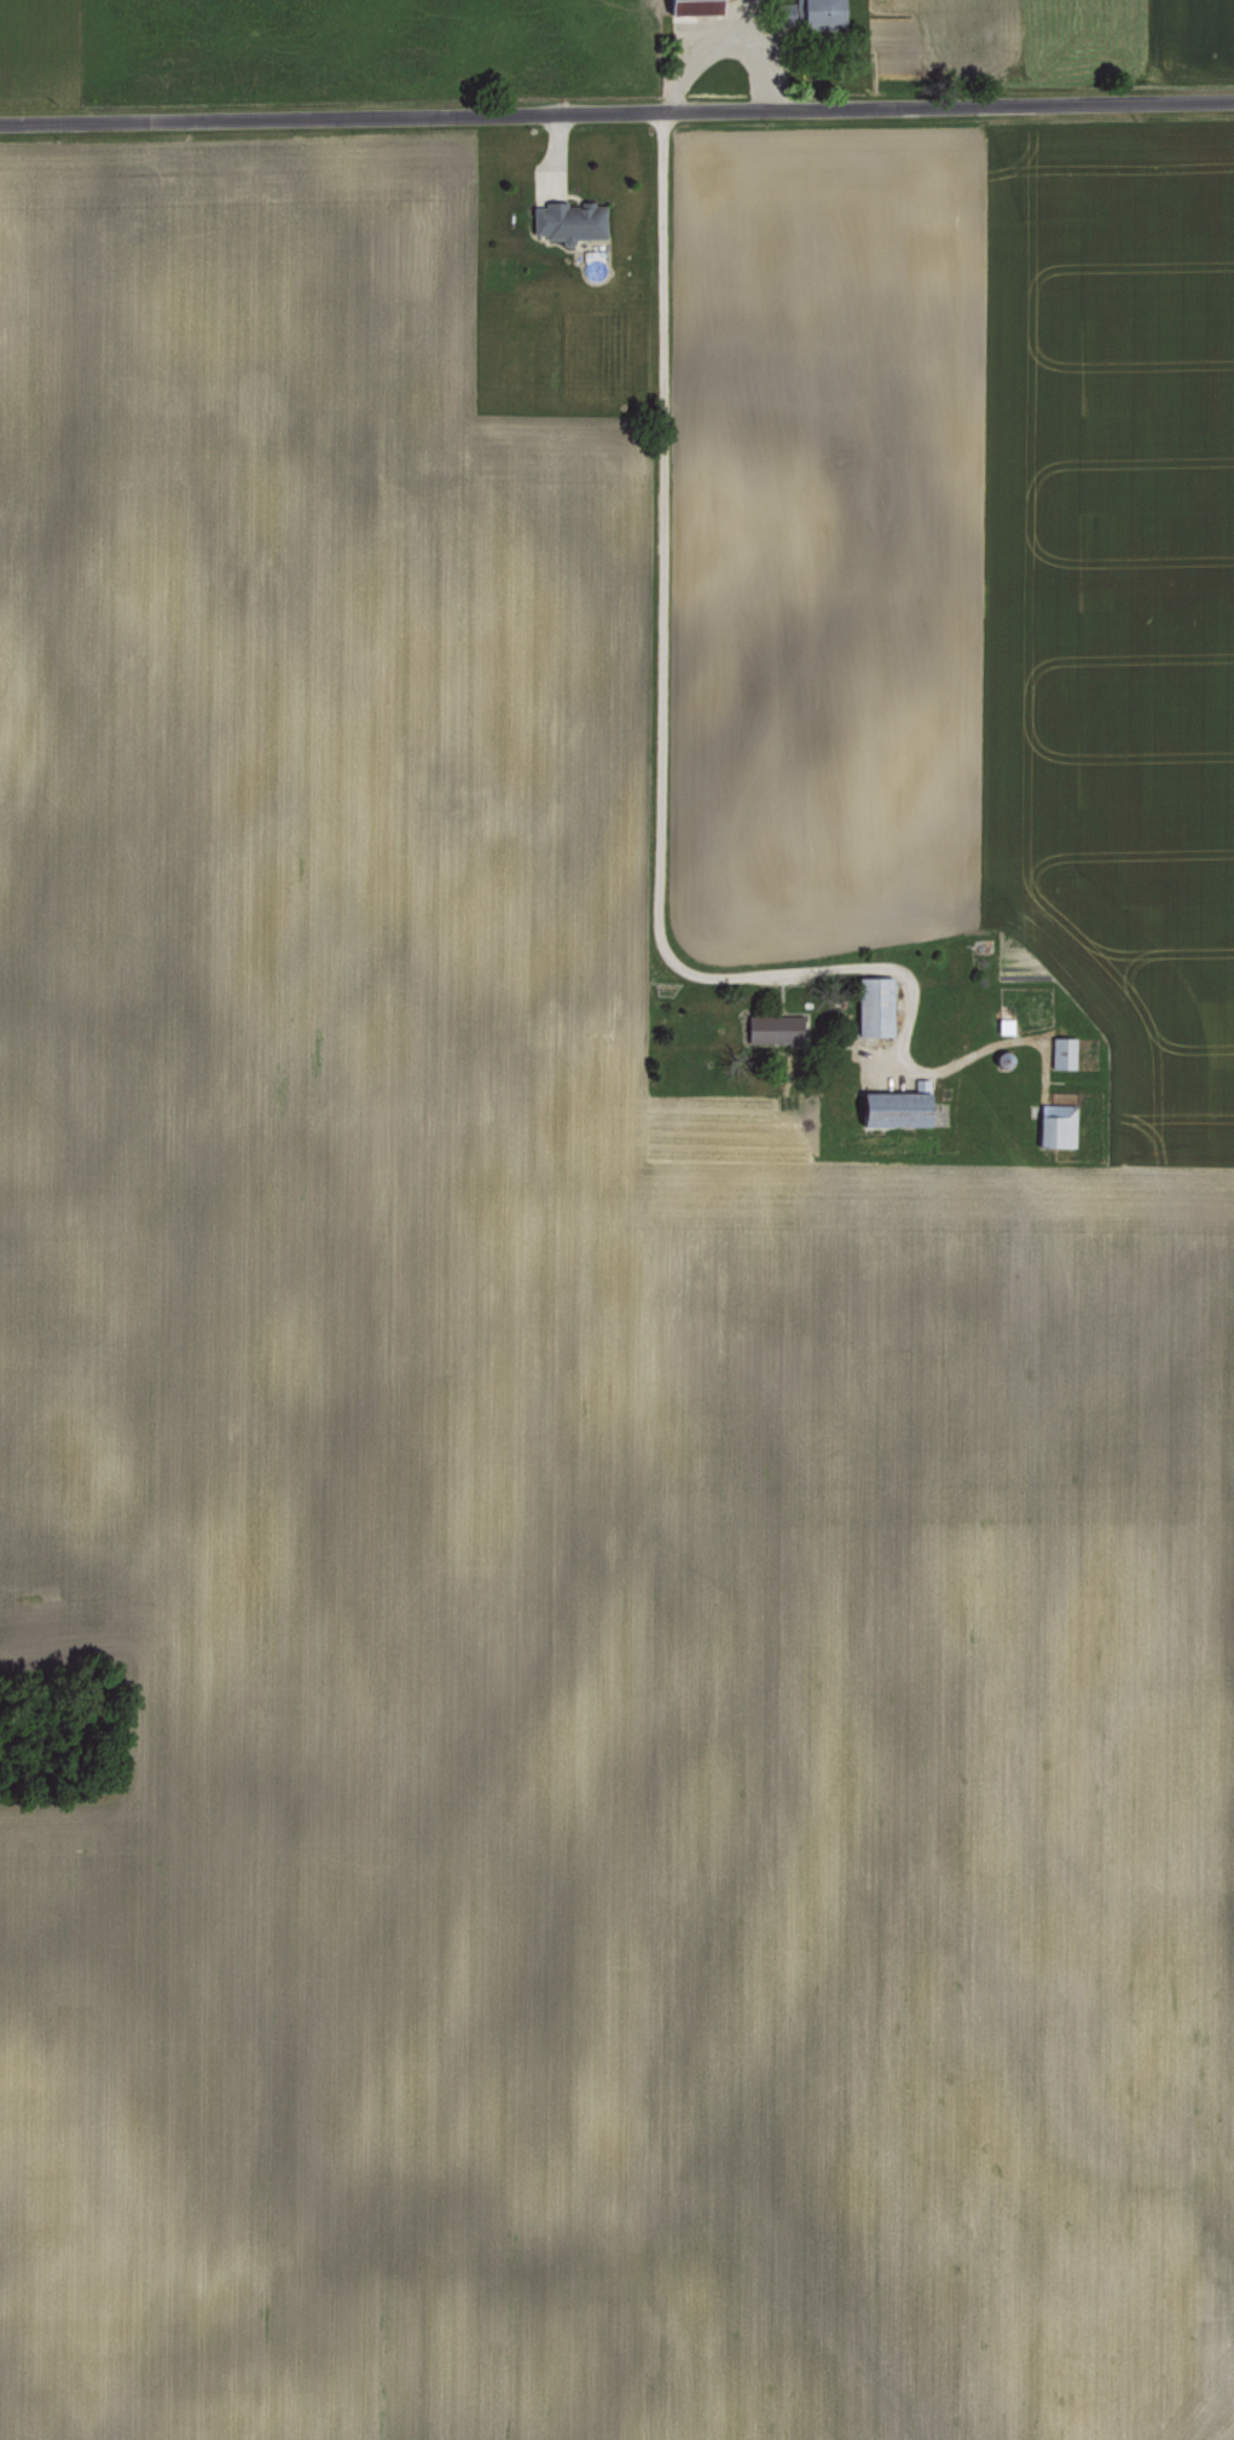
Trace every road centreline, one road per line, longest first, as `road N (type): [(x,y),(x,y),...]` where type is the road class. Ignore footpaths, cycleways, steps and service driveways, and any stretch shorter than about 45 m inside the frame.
road 1 (residential): [(0,125),(1233,109)]

